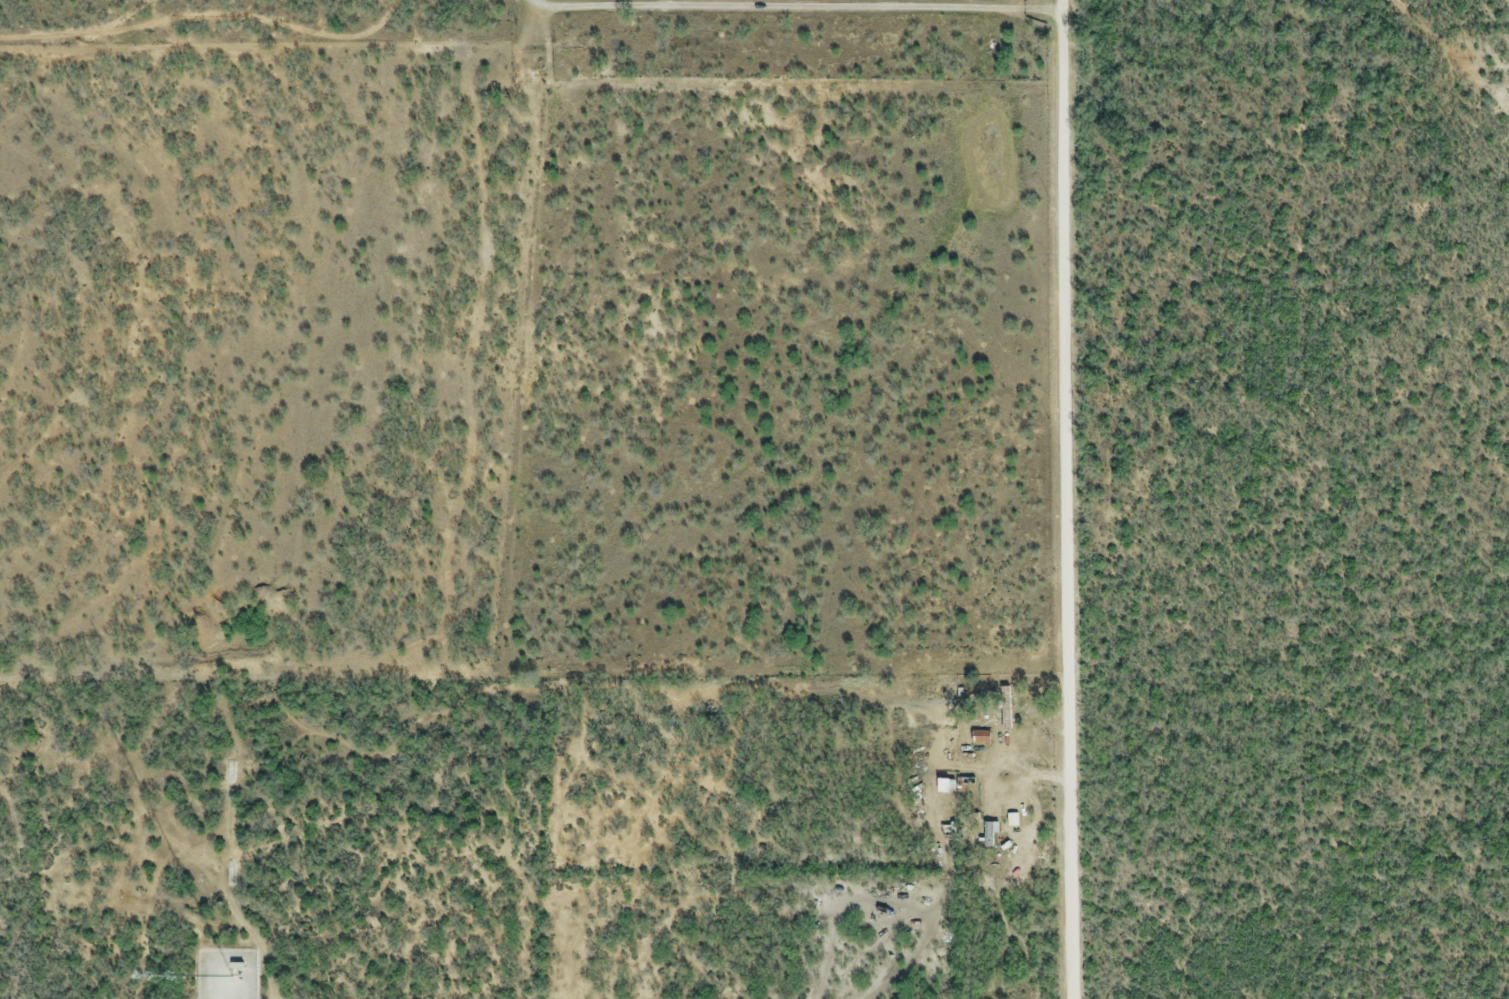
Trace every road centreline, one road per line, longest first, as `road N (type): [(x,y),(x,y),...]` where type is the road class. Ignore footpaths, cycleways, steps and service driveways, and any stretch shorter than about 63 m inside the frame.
road 1 (residential): [(1073,998),(1064,0)]

